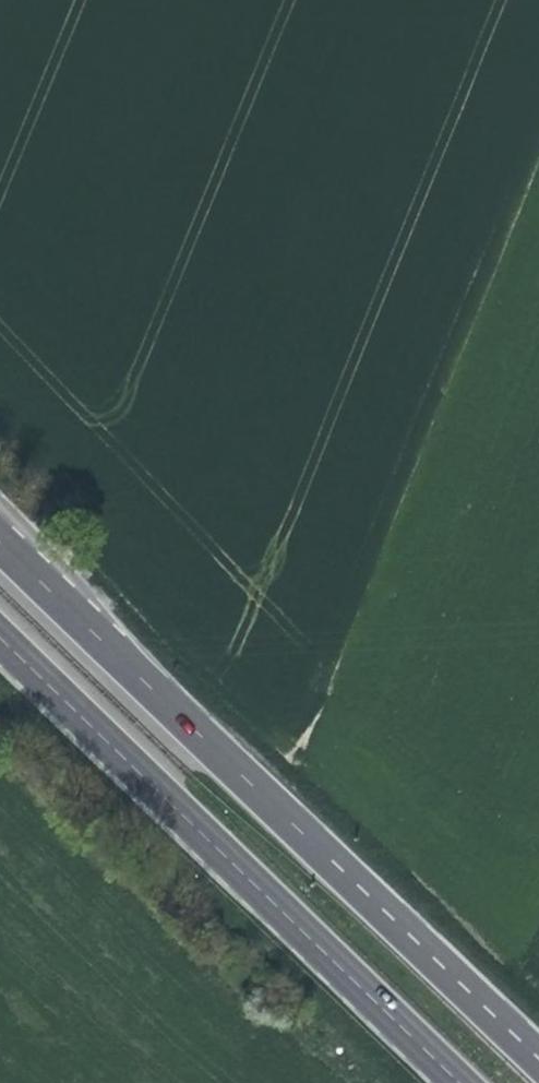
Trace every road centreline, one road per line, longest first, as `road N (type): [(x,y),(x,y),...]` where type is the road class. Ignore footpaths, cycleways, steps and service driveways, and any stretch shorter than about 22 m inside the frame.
road 1 (primary): [(538,1064),(0,546)]
road 2 (primary): [(0,635),(462,1082)]

